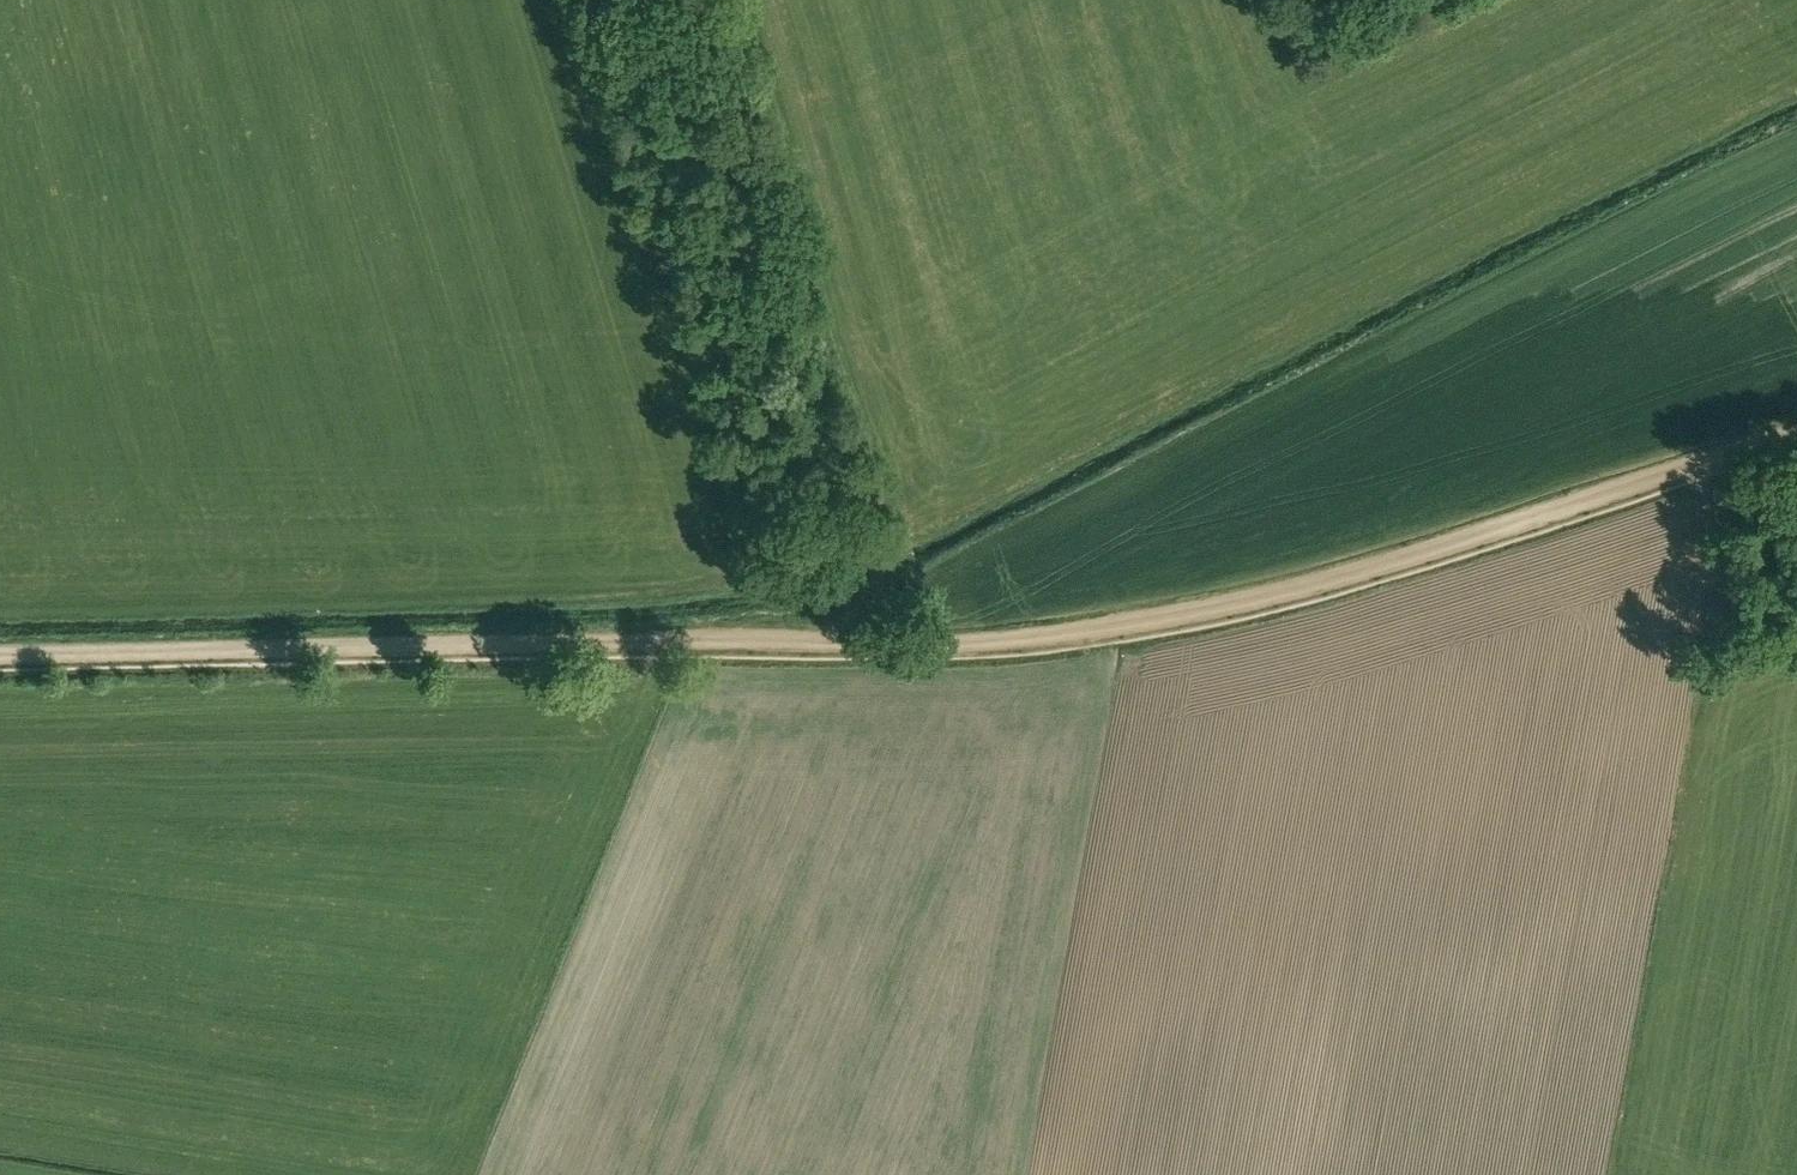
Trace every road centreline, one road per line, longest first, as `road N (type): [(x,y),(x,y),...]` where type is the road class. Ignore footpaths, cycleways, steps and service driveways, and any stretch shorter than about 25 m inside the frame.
road 1 (track): [(1796,434),(1349,576),(1097,634),(958,648),(763,640),(0,657)]

